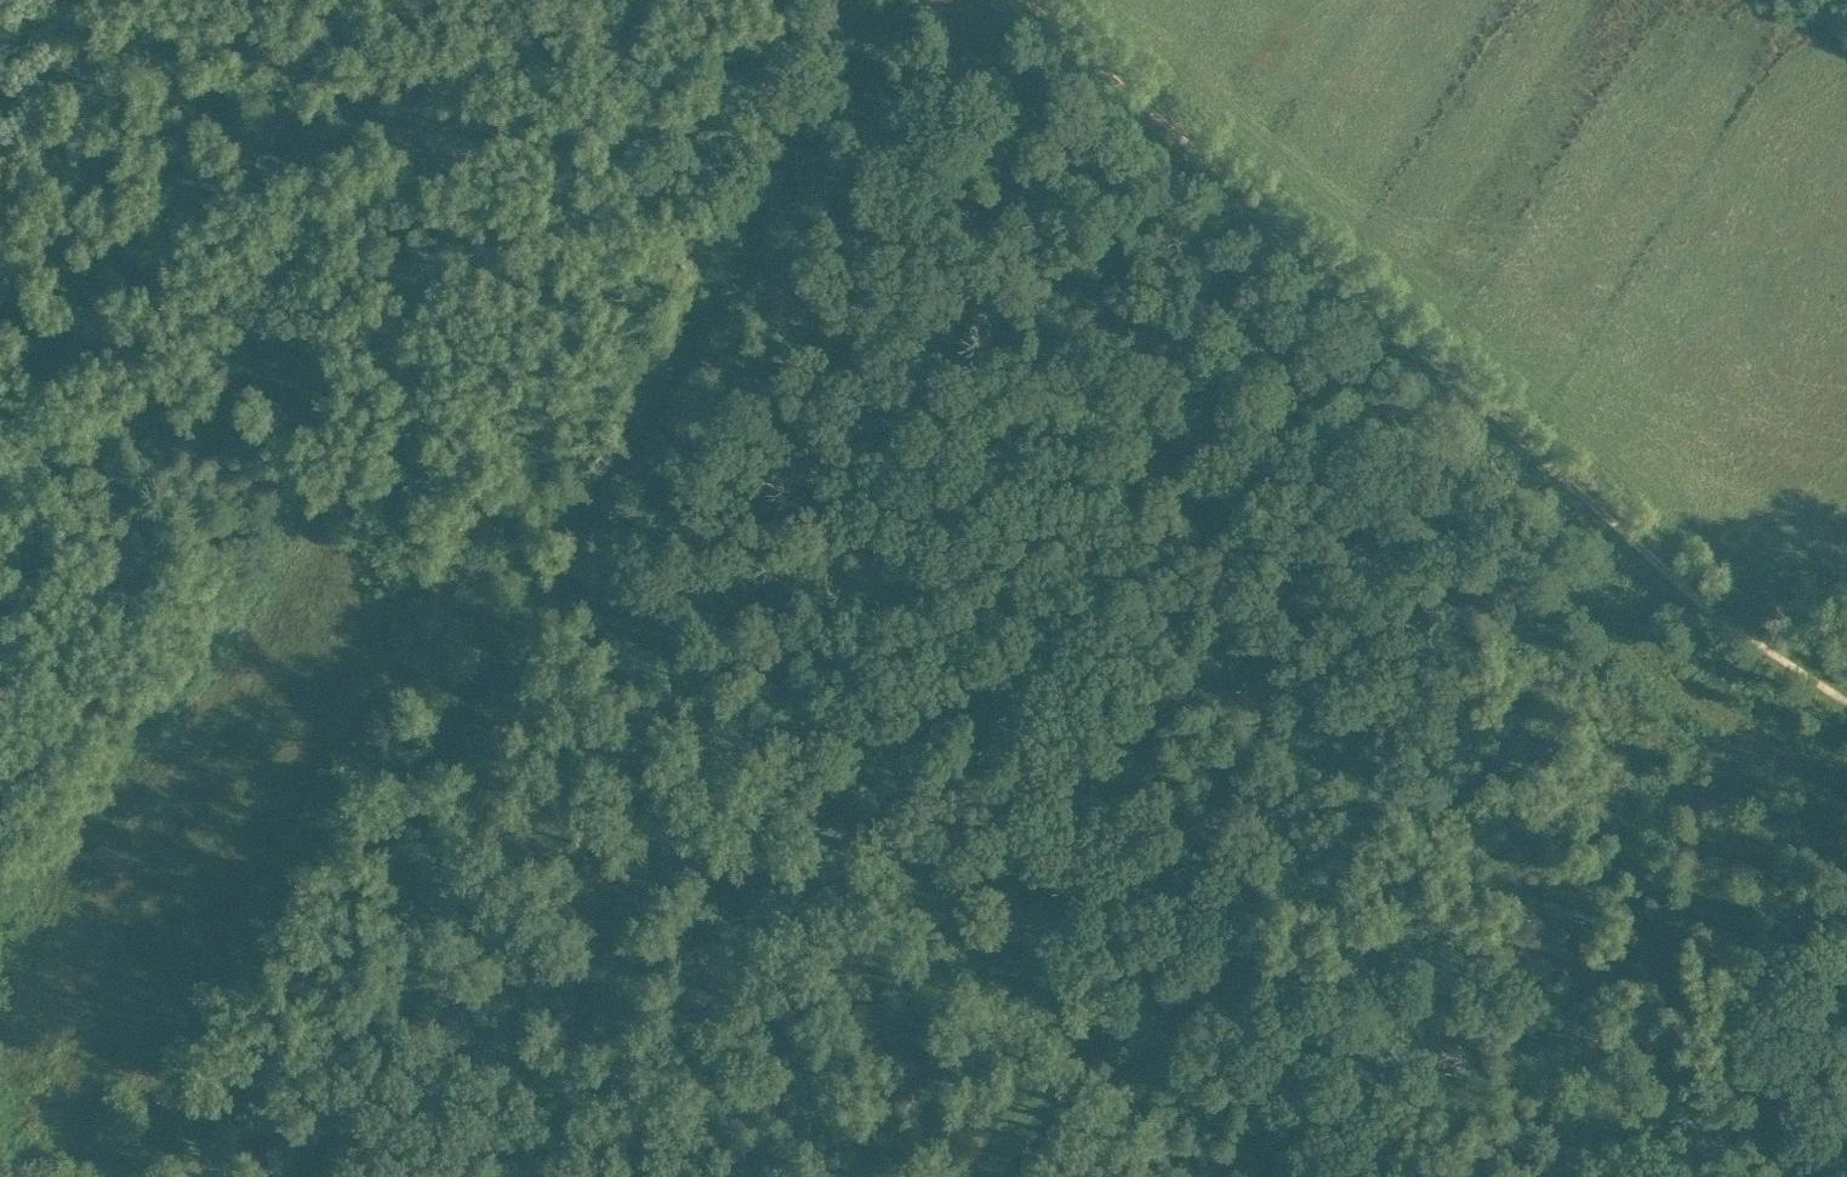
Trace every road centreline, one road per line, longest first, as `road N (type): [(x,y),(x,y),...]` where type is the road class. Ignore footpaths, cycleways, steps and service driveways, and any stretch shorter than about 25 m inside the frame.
road 1 (track): [(1846,705),(1733,625),(1025,0)]

